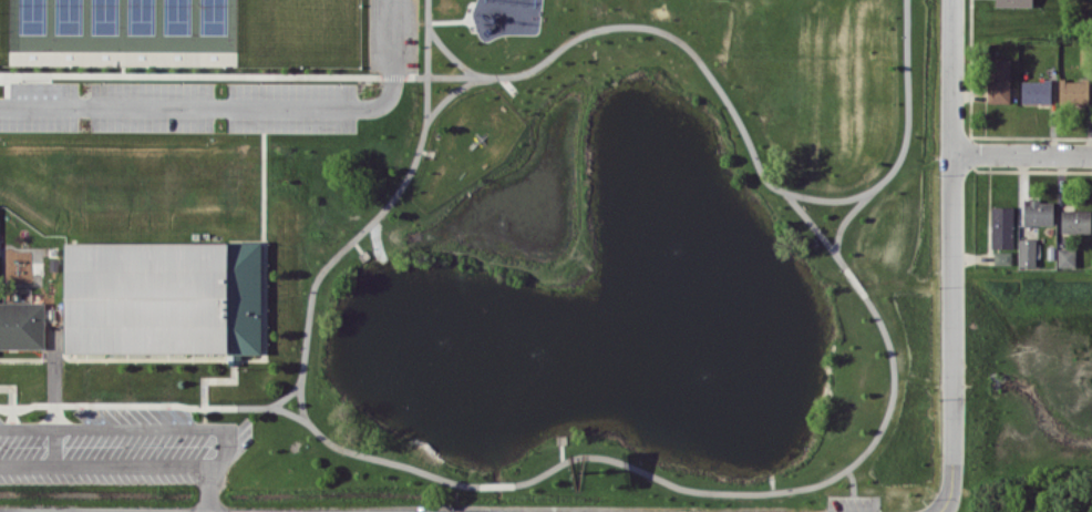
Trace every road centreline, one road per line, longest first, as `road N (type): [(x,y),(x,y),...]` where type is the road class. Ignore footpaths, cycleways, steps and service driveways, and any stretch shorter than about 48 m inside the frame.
road 1 (residential): [(952,0),(952,481),(942,510)]
road 2 (residential): [(952,152),(1091,154)]

